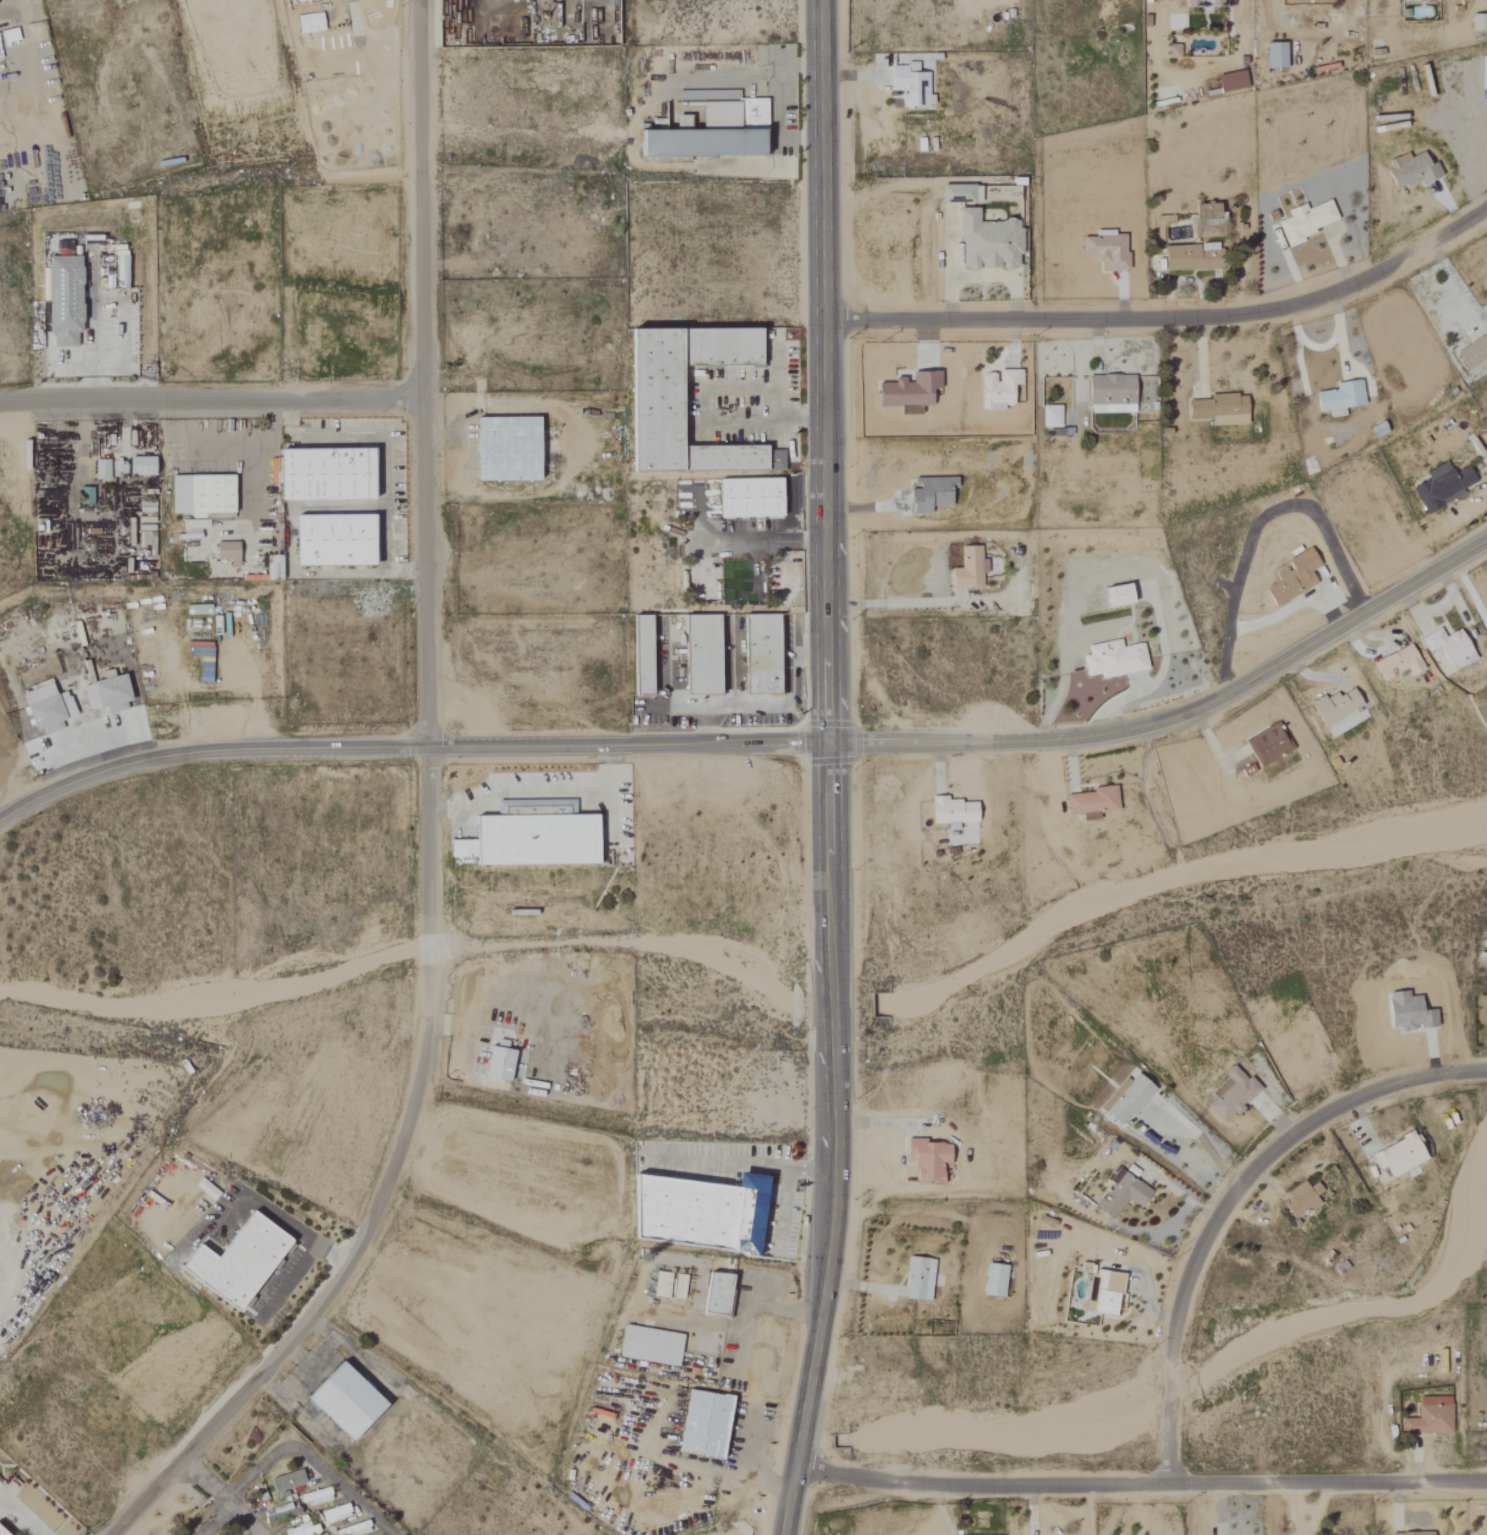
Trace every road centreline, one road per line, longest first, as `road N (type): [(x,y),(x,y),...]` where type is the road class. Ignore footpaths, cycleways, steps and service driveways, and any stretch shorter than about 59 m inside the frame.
road 1 (residential): [(111,1534),(274,1358),(354,1256),(412,1108),(427,930),(419,0)]
road 2 (tertiary): [(1486,539),(1246,685),(1174,720),(1107,735),(185,753),(94,776),(0,819)]
road 3 (tertiary): [(786,1534),(833,1168),(820,0)]
road 4 (residential): [(797,1474),(1205,1485),(1486,1482)]
road 5 (residential): [(826,324),(1259,316),(1323,300),(1486,212)]
road 6 (residential): [(1170,1484),(1178,1308),(1205,1240),(1237,1190),(1294,1135),(1341,1106),(1420,1078),(1486,1073)]
road 7 (residential): [(0,405),(421,397)]
road 8 (residential): [(390,1534),(297,1448),(279,1452),(226,1499)]

